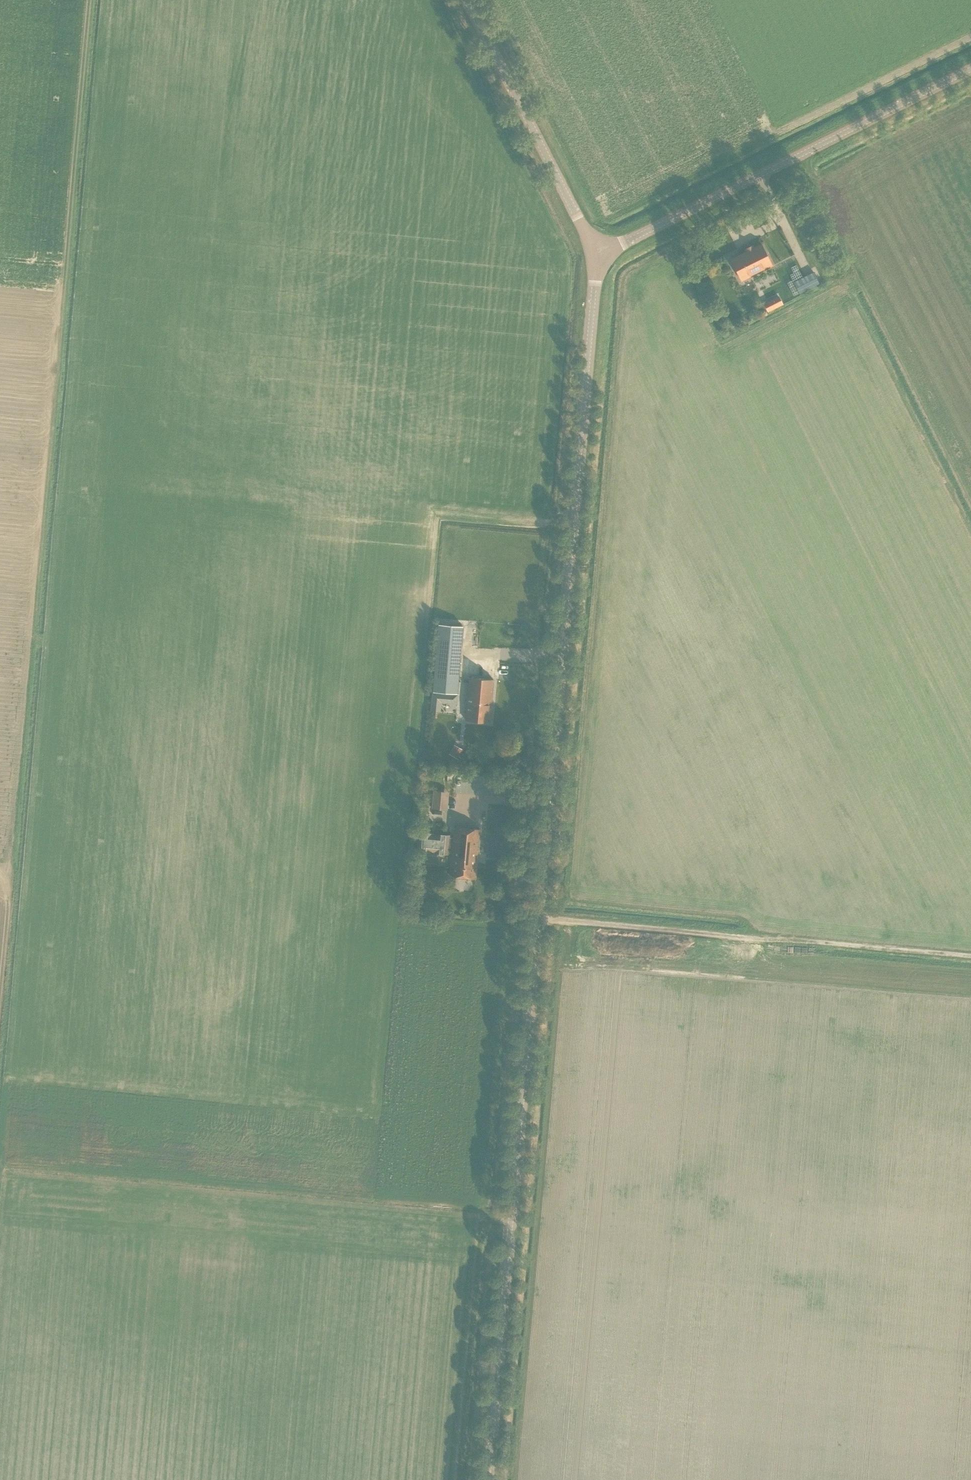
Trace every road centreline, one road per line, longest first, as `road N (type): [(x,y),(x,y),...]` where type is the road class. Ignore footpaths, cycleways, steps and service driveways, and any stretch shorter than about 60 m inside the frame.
road 1 (tertiary): [(485,1479),(598,254)]
road 2 (unclassified): [(598,254),(970,68)]
road 3 (tertiary): [(598,254),(468,0)]

